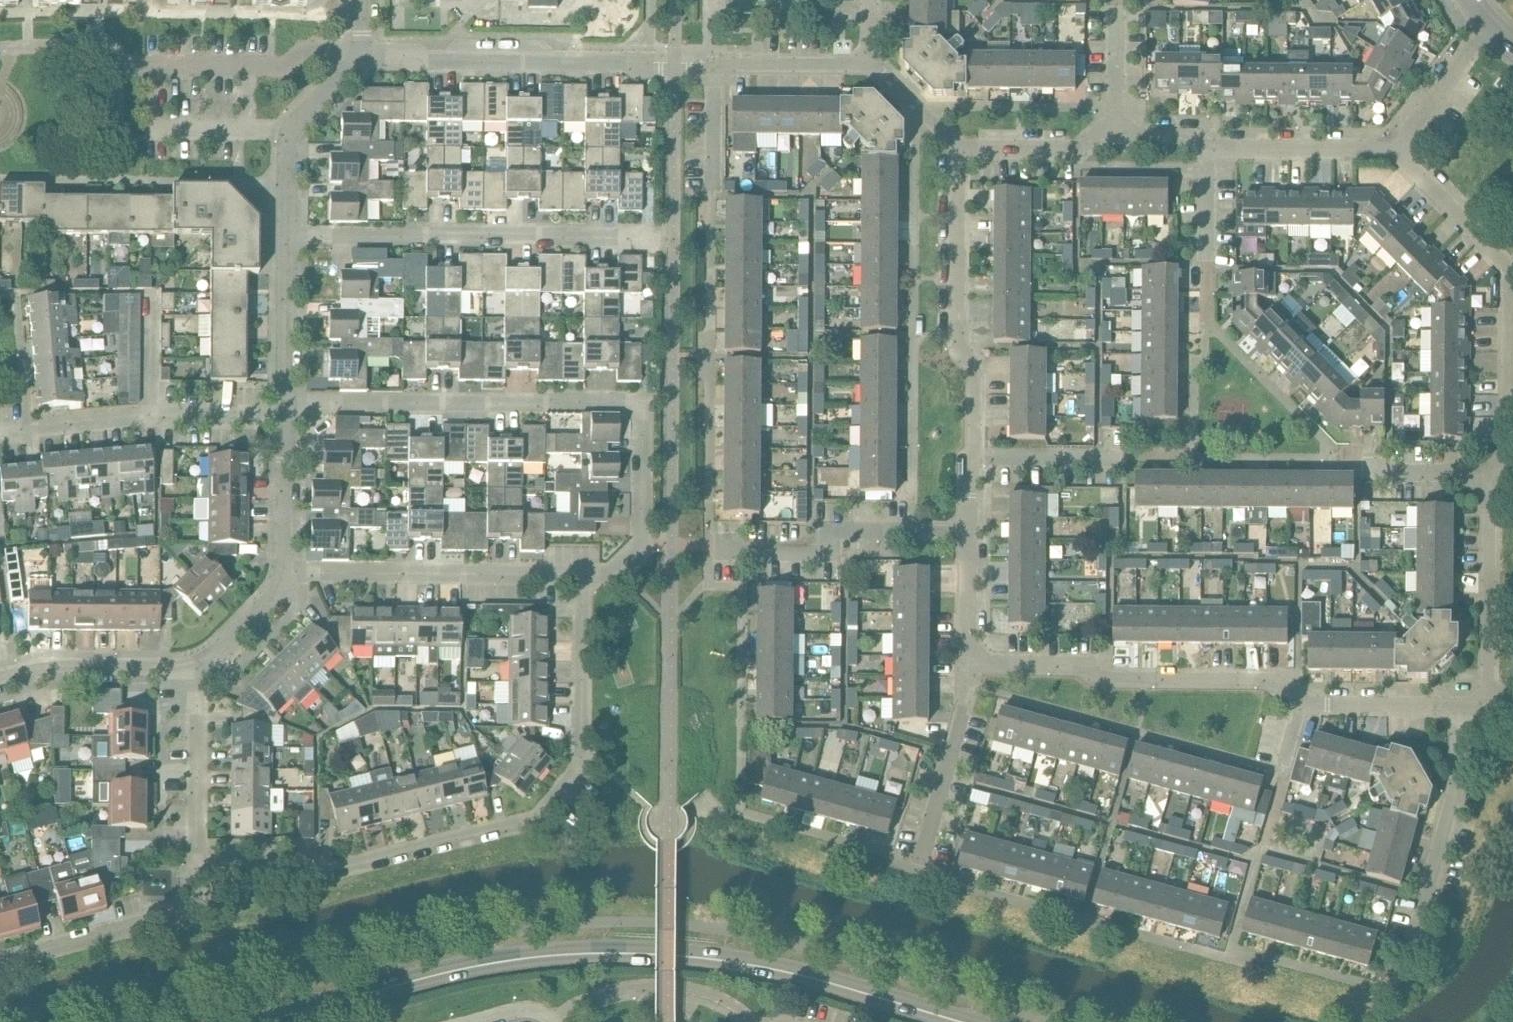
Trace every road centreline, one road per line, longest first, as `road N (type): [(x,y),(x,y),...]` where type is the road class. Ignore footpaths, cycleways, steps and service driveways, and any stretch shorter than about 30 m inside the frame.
road 1 (secondary): [(957,1021),(785,971),(624,953),(480,965),(262,1021)]
road 2 (residential): [(200,884),(308,877),(532,827),(584,767),(585,584)]
road 3 (residential): [(585,584),(618,574),(641,546),(642,402),(284,402)]
road 4 (residential): [(1490,478),(1510,458),(1506,271),(1395,150)]
road 5 (residential): [(647,245),(286,240)]
road 6 (residential): [(713,64),(426,63),(414,53),(362,52)]
road 7 (residential): [(1301,705),(1301,681),(1109,679),(1080,665),(974,662)]
road 8 (residential): [(980,458),(979,376),(960,337),(961,146)]
road 9 (residential): [(585,584),(284,586)]
road 10 (residential): [(708,545),(824,546),(824,532),(970,536)]
road 11 (residential): [(0,430),(151,416),(259,417)]
road 12 (residential): [(1410,956),(1454,798),(1468,708)]
road 13 (residential): [(1487,708),(1490,478)]
road 14 (residential): [(200,884),(185,913),(0,969)]
road 15 (residential): [(362,52),(288,130),(286,240)]
road 16 (residential): [(196,674),(200,884)]
road 17 (residential): [(974,662),(919,859)]
road 18 (residential): [(196,674),(36,672),(0,682)]
road 19 (residential): [(1207,150),(1395,150)]
road 20 (residential): [(284,402),(284,586)]
road 21 (residential): [(1468,708),(1301,705)]
road 22 (residential): [(286,240),(284,402)]
road 23 (residential): [(871,65),(713,64)]
road 24 (residential): [(980,458),(1135,459)]
road 25 (residential): [(961,146),(1074,147),(1113,134)]
road 26 (residential): [(1395,150),(1494,35)]
road 27 (residential): [(1490,478),(1390,475),(1359,459)]
road 28 (residential): [(713,64),(714,196)]
road 29 (residential): [(974,662),(970,536)]
road 30 (residential): [(284,586),(196,674)]
road 31 (residential): [(1113,134),(1117,10)]
road 32 (residential): [(961,146),(871,65)]

